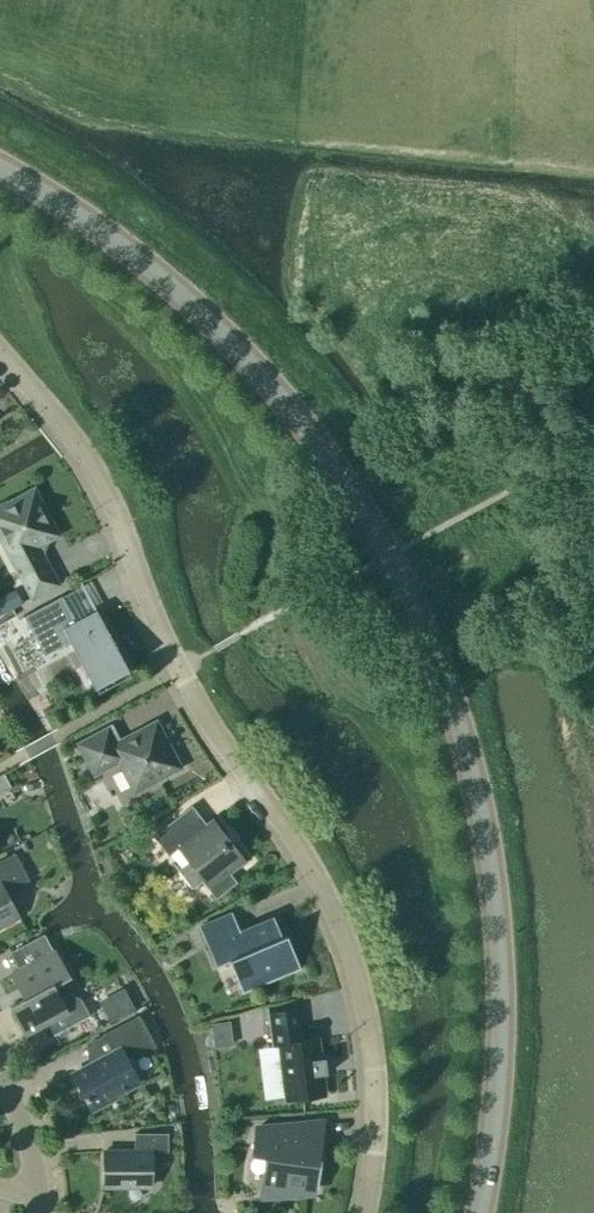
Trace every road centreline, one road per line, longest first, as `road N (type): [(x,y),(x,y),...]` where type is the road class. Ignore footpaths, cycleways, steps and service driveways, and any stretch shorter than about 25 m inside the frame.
road 1 (secondary): [(482,1212),(508,1023),(504,932),(465,733),(432,638),(366,510),(229,336),(132,248),(0,168)]
road 2 (residential): [(357,1212),(371,1150),(371,1033),(345,932),(179,675),(109,504),(0,353)]

